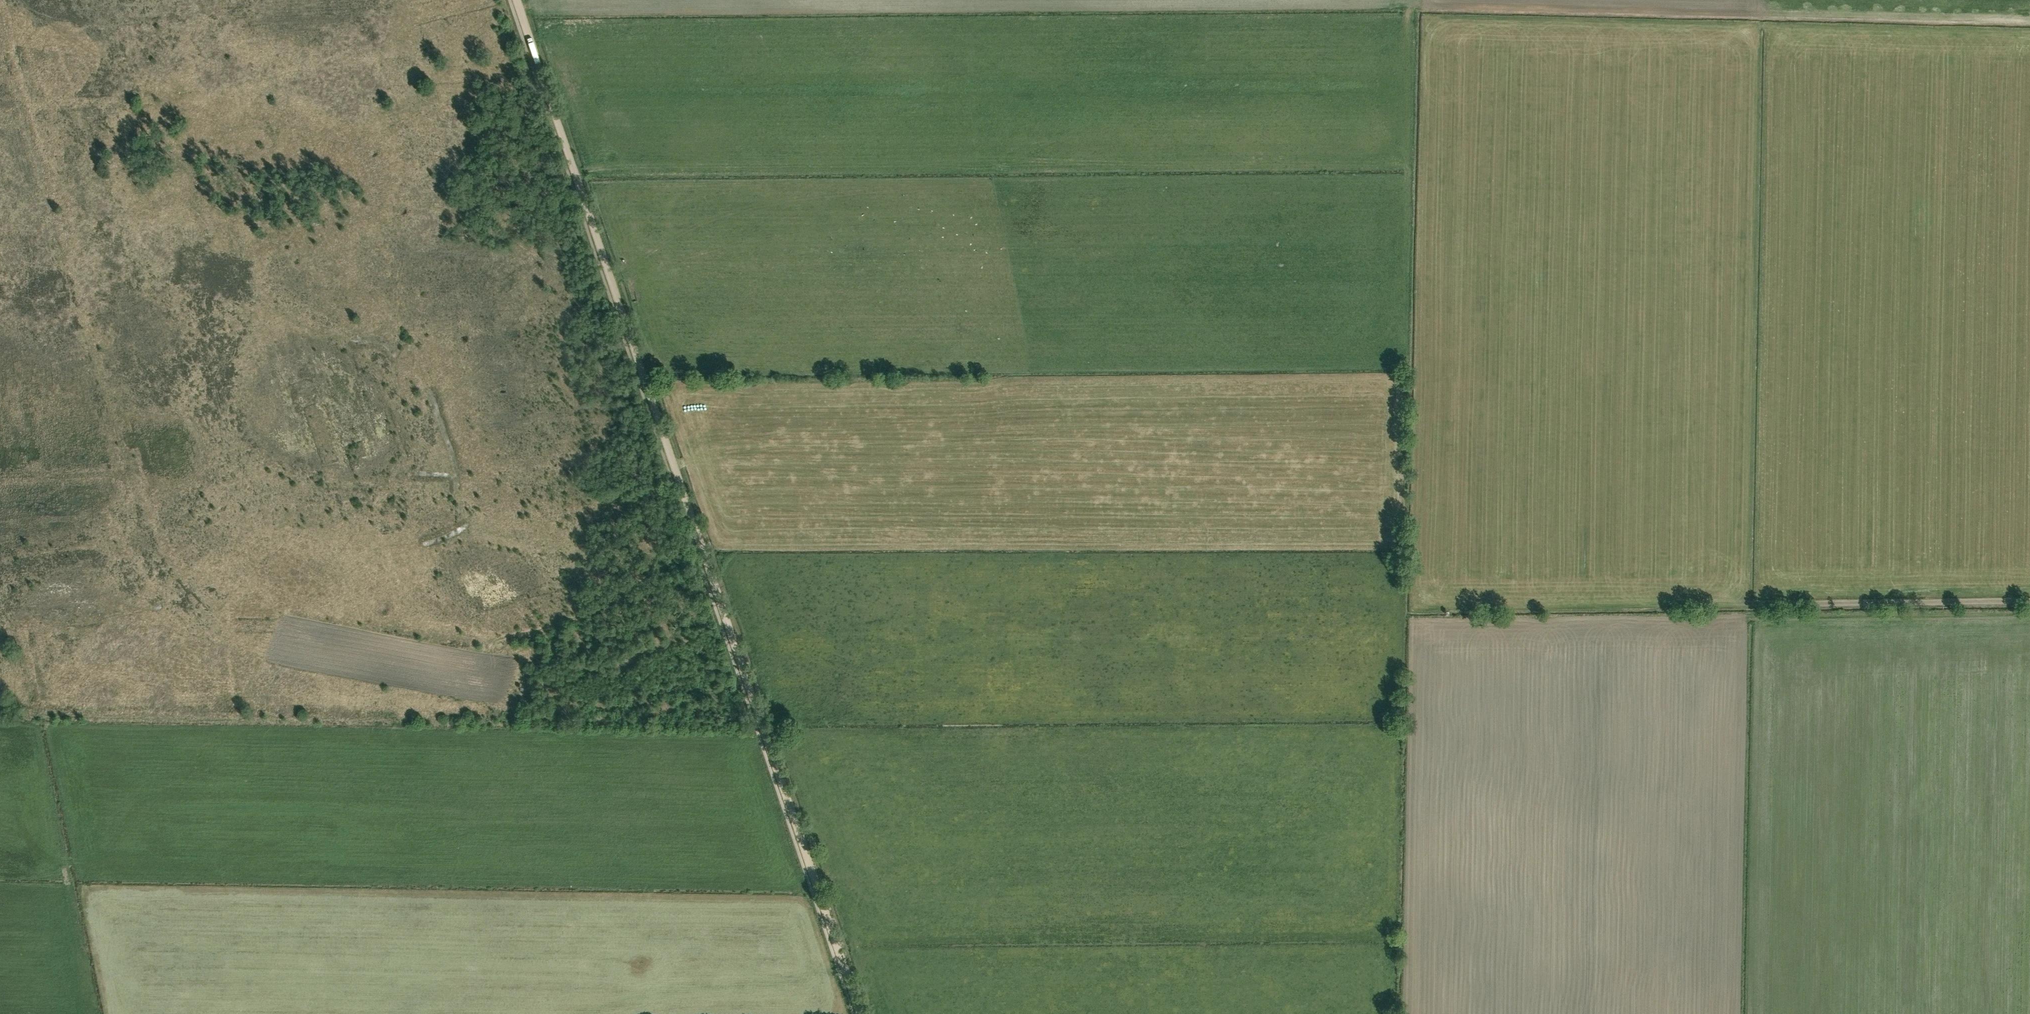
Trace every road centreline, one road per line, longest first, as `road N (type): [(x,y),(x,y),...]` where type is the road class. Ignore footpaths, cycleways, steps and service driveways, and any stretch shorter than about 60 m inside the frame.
road 1 (track): [(516,0),(860,1013)]
road 2 (track): [(1749,606),(2029,601)]

